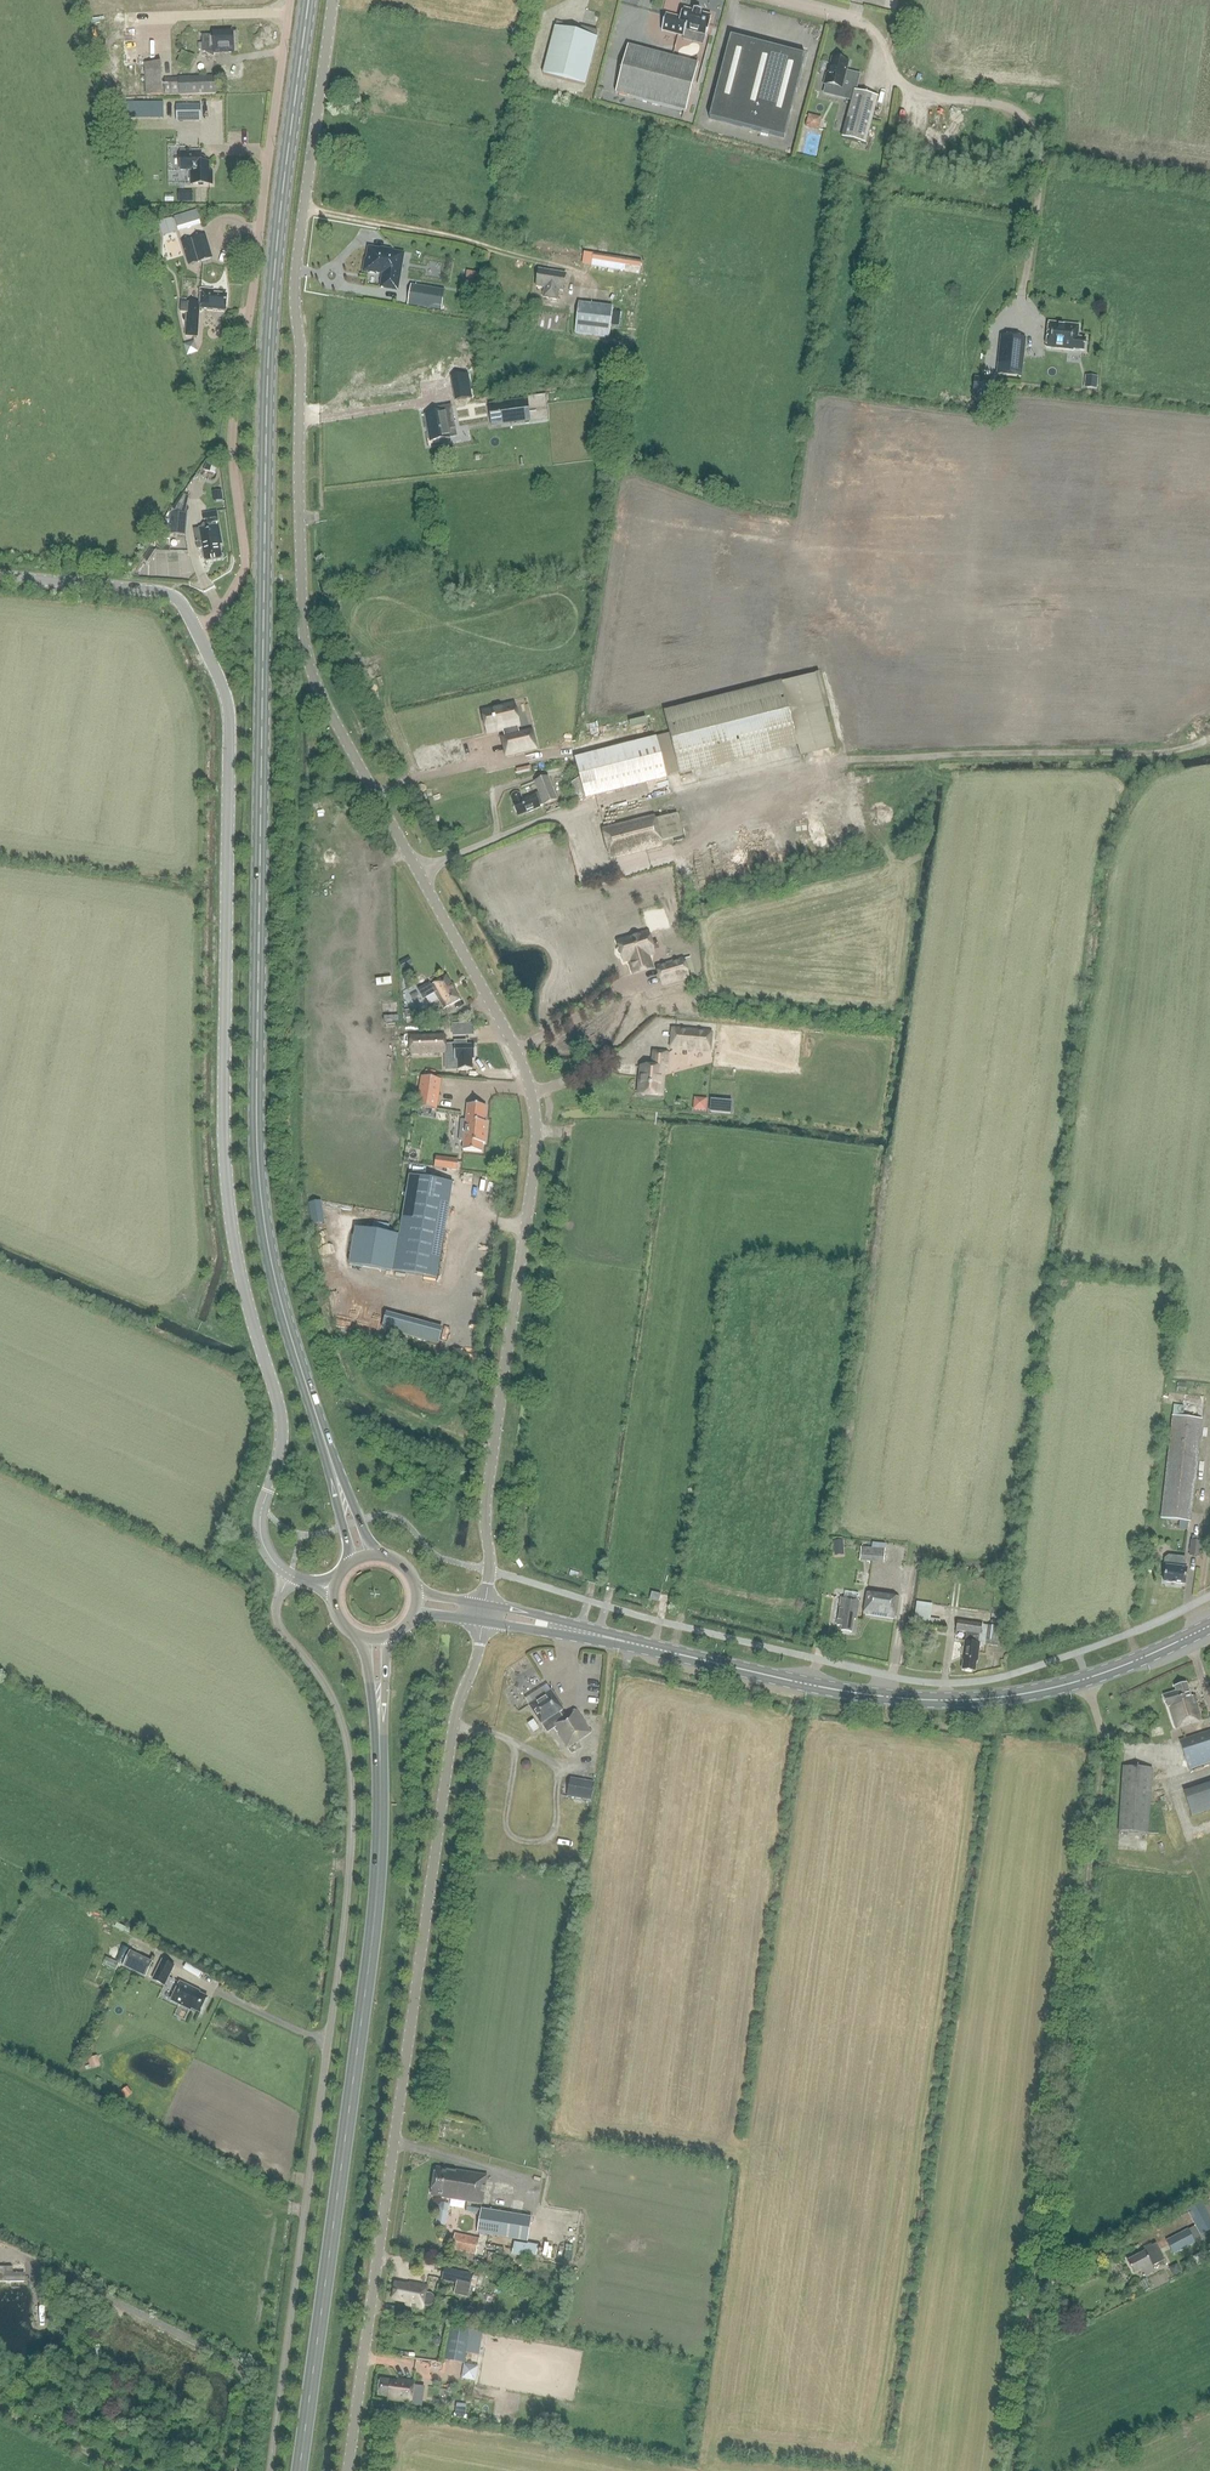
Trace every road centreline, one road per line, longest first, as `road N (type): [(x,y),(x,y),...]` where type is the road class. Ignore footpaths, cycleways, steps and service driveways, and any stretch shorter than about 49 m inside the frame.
road 1 (unclassified): [(485,1604),(486,1495),(536,1129),(509,1035),(324,699),(306,653),(295,271),(333,0)]
road 2 (primary): [(334,1469),(276,1286),(259,1182),(256,1076),(267,356),(309,0)]
road 3 (tertiary): [(289,1574),(270,1557),(260,1524),(281,1417),(246,1298),(227,1185),(229,716),(198,634)]
road 4 (unclassified): [(289,1574),(275,1619),(336,1708),(349,1761),(351,1819),(344,1921),(269,2470)]
road 5 (unclassified): [(347,2470),(454,1720),(483,1621)]
road 6 (unclassified): [(1012,2470),(1101,1784),(1102,1737),(1085,1680)]
road 7 (primary): [(299,2470),(374,1922),(379,1731)]
road 8 (unclassified): [(198,634),(245,567),(232,437),(290,0)]
road 9 (secondary): [(1085,1680),(994,1699),(862,1696),(570,1629)]
road 10 (track): [(304,209),(474,244),(584,277)]
road 11 (tertiary): [(198,634),(163,593),(0,577)]
road 12 (secondary): [(1085,1680),(1209,1626)]

